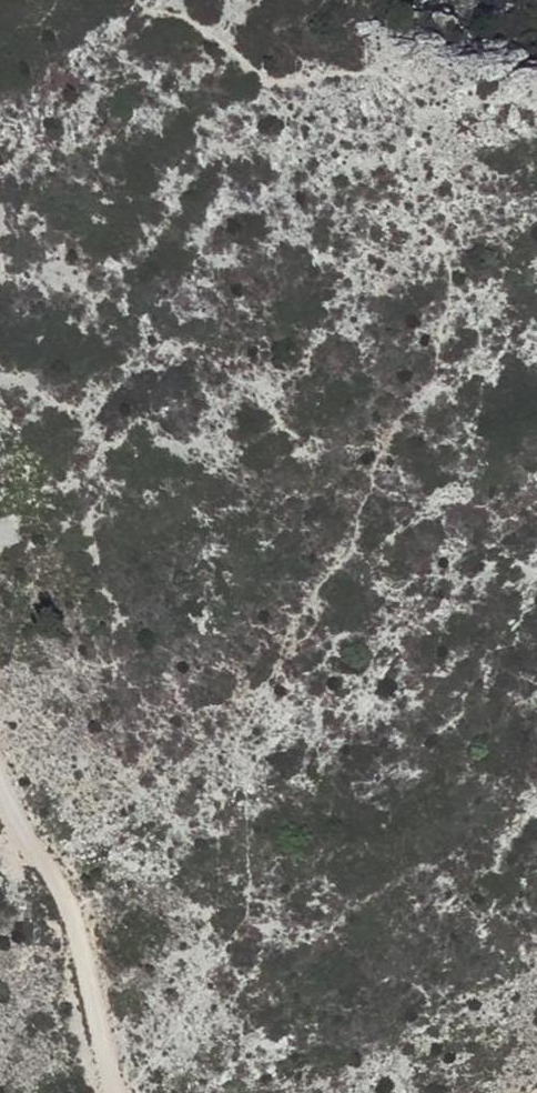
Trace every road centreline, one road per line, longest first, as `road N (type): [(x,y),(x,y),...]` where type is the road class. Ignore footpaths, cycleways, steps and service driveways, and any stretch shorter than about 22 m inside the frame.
road 1 (track): [(115,1092),(58,891),(0,782)]

